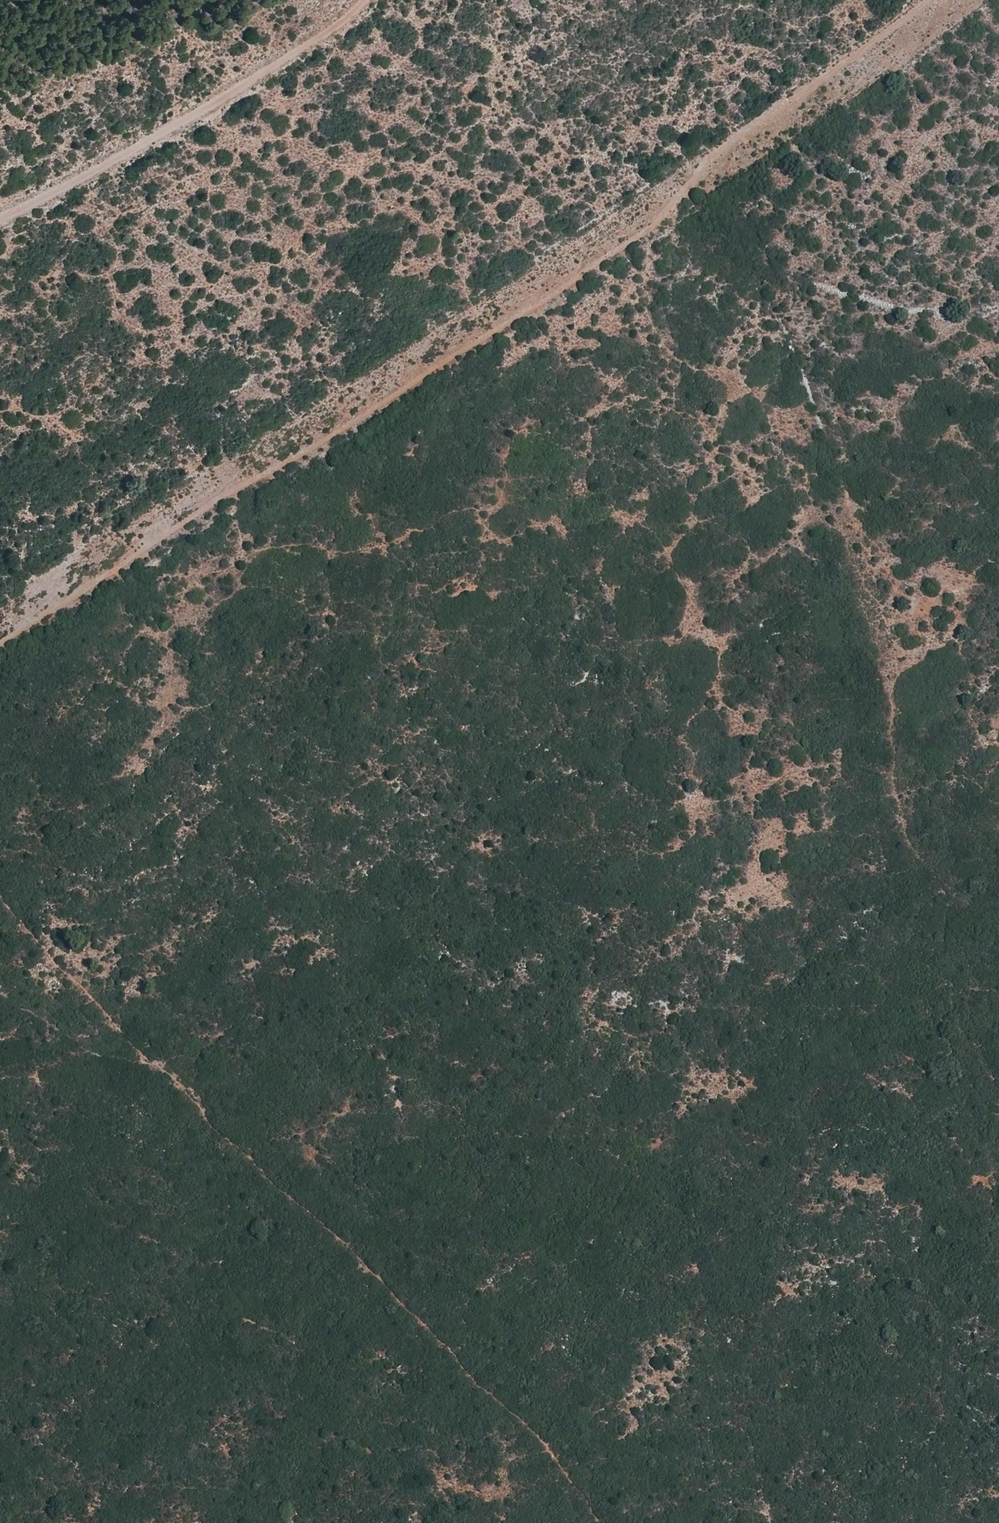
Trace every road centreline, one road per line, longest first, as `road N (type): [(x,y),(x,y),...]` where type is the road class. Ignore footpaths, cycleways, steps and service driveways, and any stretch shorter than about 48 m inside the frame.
road 1 (track): [(0,647),(654,229),(743,133),(947,0)]
road 2 (track): [(367,0),(174,126),(0,218)]

